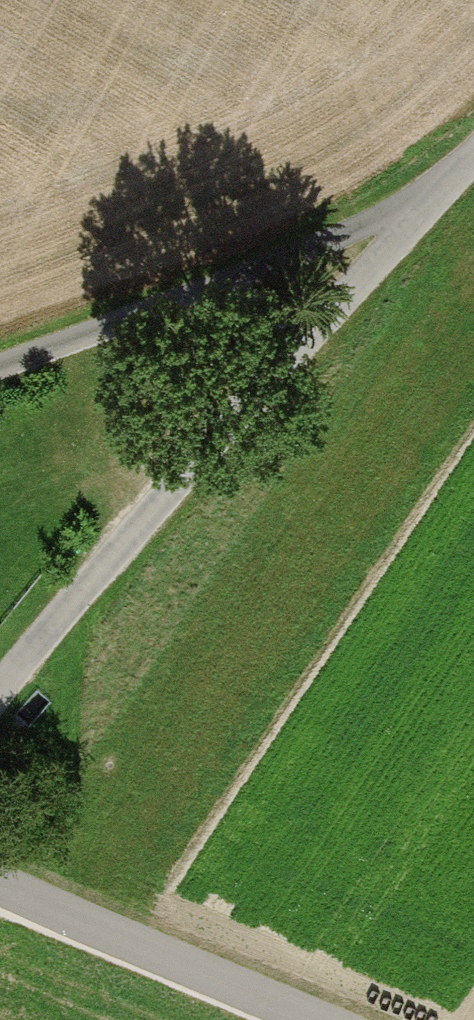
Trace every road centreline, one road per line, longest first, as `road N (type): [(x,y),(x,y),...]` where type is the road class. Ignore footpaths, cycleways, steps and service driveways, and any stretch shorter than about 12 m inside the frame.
road 1 (unclassified): [(405,213),(0,732)]
road 2 (residential): [(405,213),(0,376)]
road 3 (residential): [(324,1019),(0,884)]

